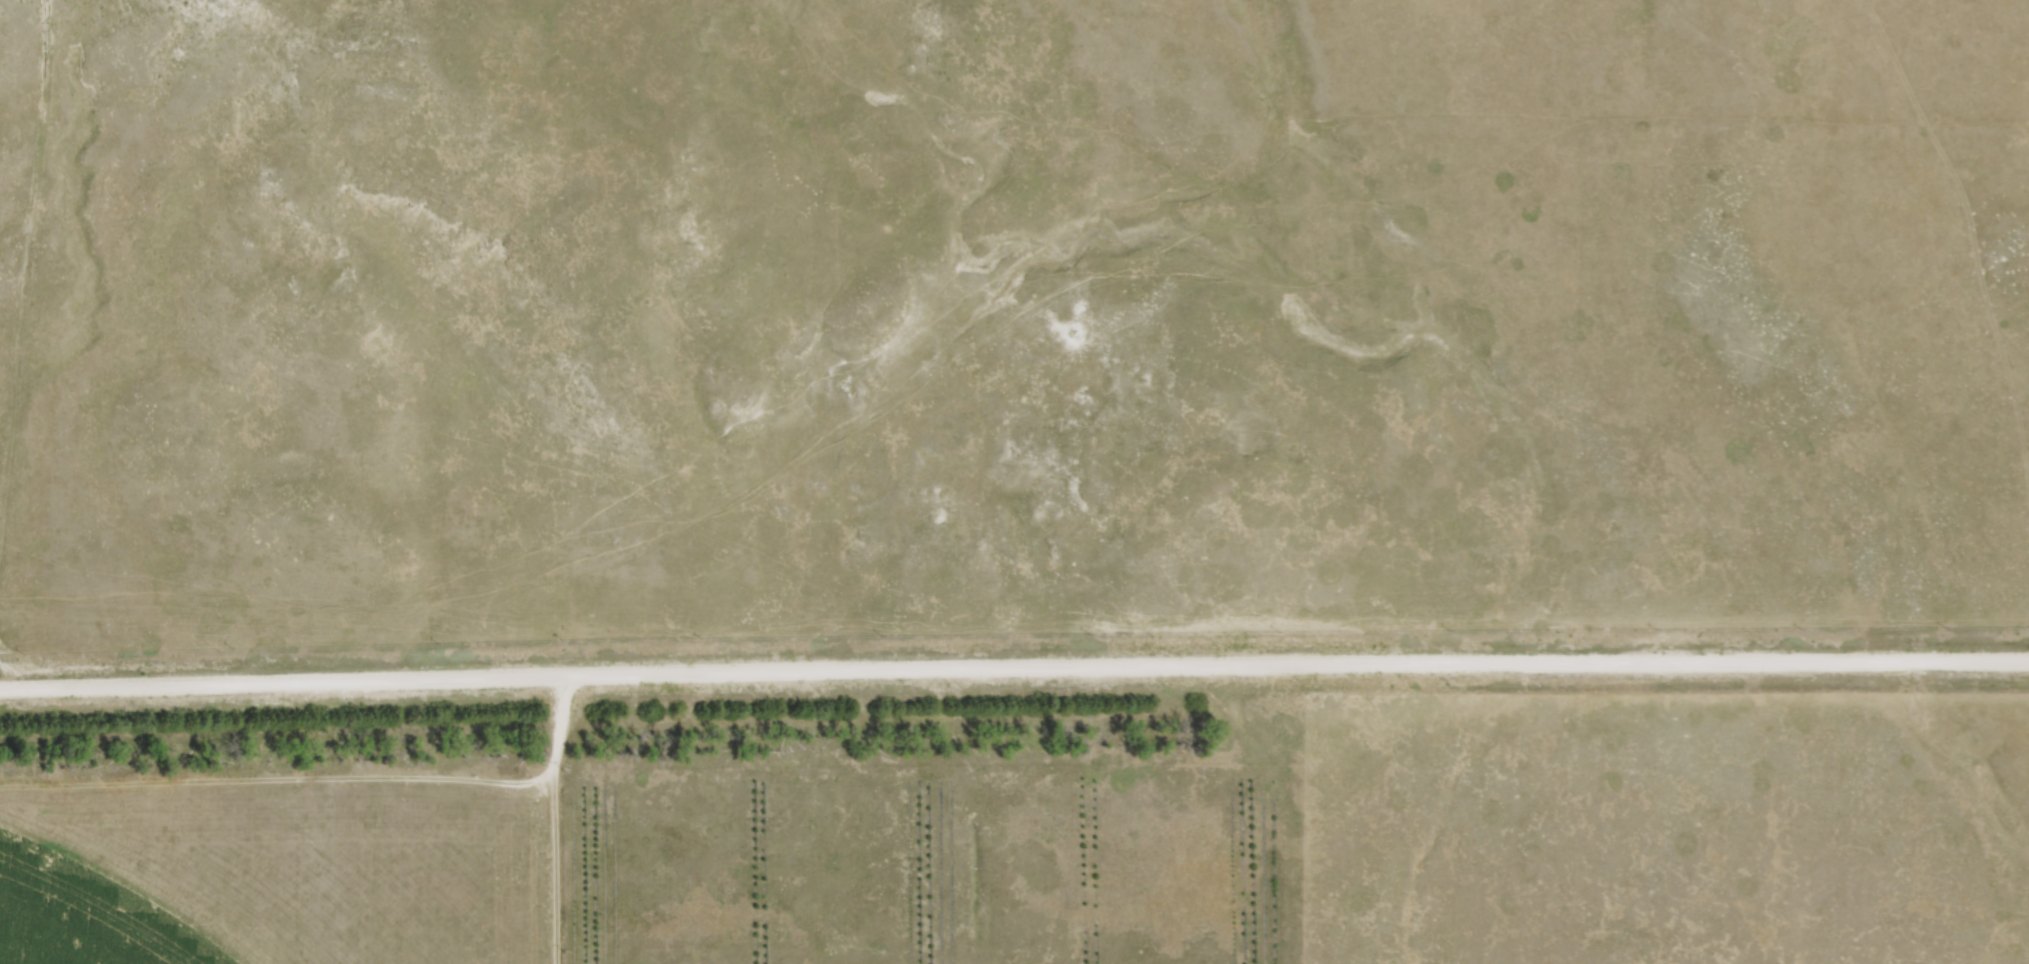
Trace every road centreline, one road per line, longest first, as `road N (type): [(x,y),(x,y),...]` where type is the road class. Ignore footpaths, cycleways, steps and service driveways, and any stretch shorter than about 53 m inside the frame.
road 1 (residential): [(2028,664),(0,685)]

